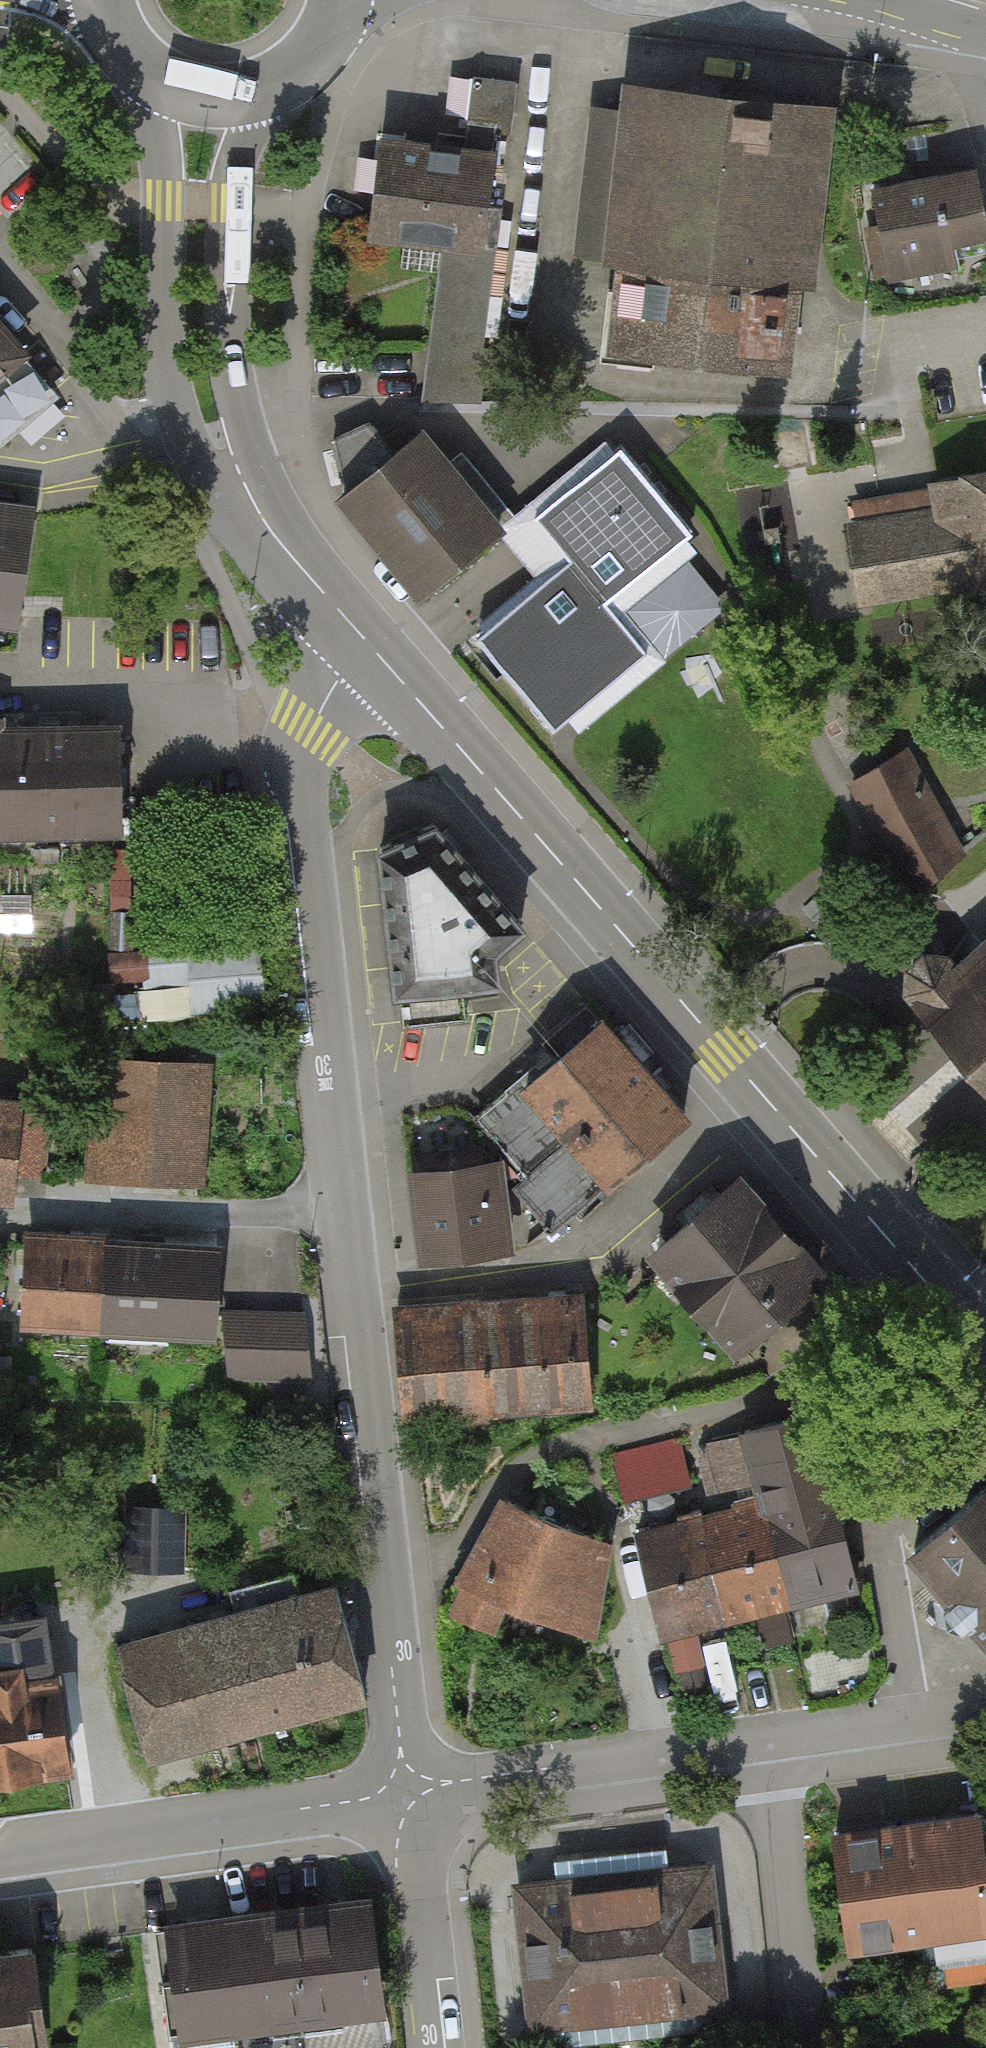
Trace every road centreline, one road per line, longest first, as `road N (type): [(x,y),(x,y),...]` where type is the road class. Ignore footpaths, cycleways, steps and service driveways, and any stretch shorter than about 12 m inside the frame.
road 1 (residential): [(404,1809),(388,1547),(300,767),(323,702),(368,643)]
road 2 (primary): [(368,643),(985,1351)]
road 3 (primary): [(153,75),(161,317),(172,393),(199,462),(270,530)]
road 4 (primary): [(270,530),(231,380),(227,283),(231,204),(253,93)]
road 5 (residential): [(0,1858),(404,1809)]
road 6 (residential): [(404,1809),(770,1762)]
road 7 (residential): [(803,2047),(770,1762)]
road 8 (residential): [(432,2047),(404,1809)]
road 9 (residential): [(770,1762),(985,1726)]
road 10 (primary): [(270,530),(368,643)]
road 11 (primary): [(253,93),(310,60),(342,3)]

